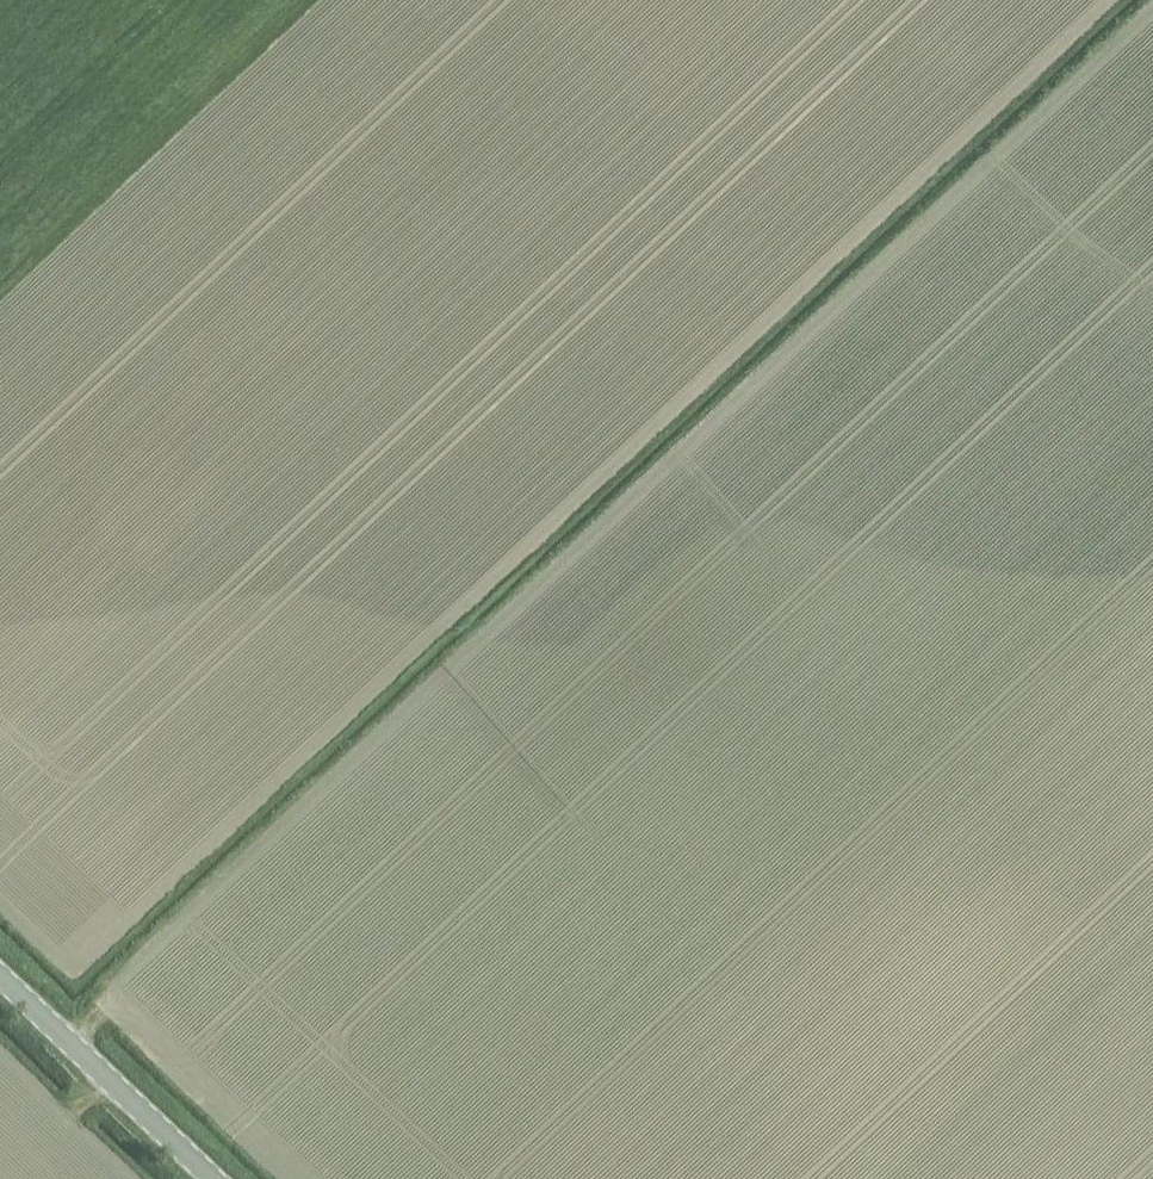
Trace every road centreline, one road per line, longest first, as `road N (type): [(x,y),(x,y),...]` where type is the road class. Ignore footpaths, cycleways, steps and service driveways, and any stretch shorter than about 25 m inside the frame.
road 1 (tertiary): [(212,1178),(0,976)]

